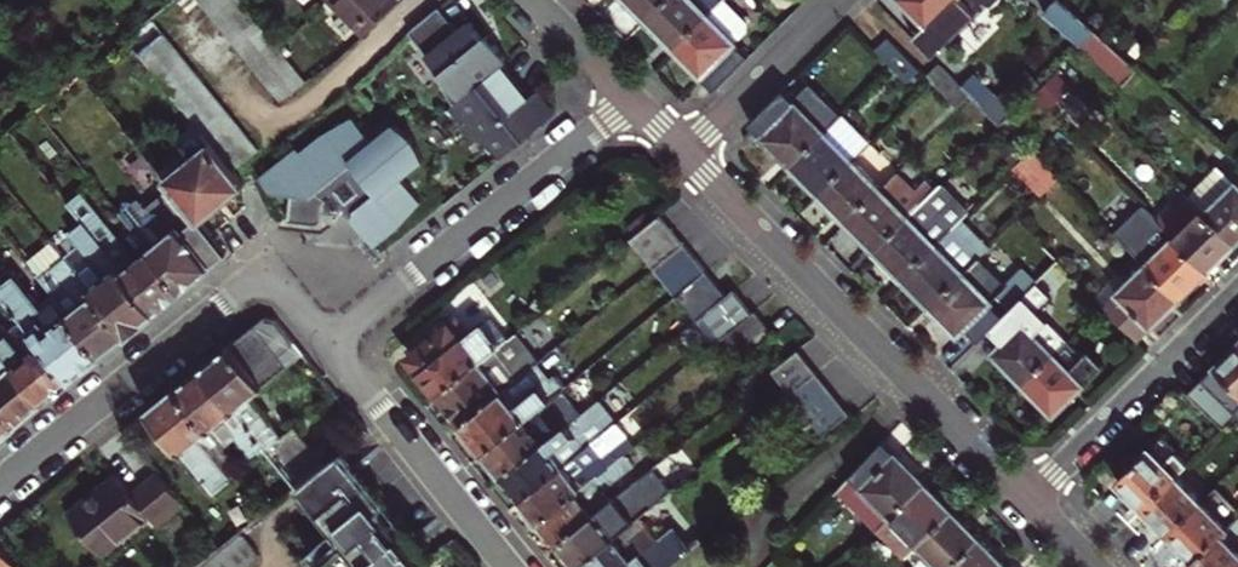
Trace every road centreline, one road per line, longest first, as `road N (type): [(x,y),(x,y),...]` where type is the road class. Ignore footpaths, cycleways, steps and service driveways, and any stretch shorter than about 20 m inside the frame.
road 1 (residential): [(680,155),(1028,500)]
road 2 (residential): [(0,486),(266,270),(330,348)]
road 3 (residential): [(330,348),(629,101)]
road 4 (residential): [(1028,500),(1237,286)]
road 5 (residential): [(330,348),(509,566)]
road 6 (residential): [(680,155),(846,0)]
road 7 (residential): [(530,0),(629,101)]

